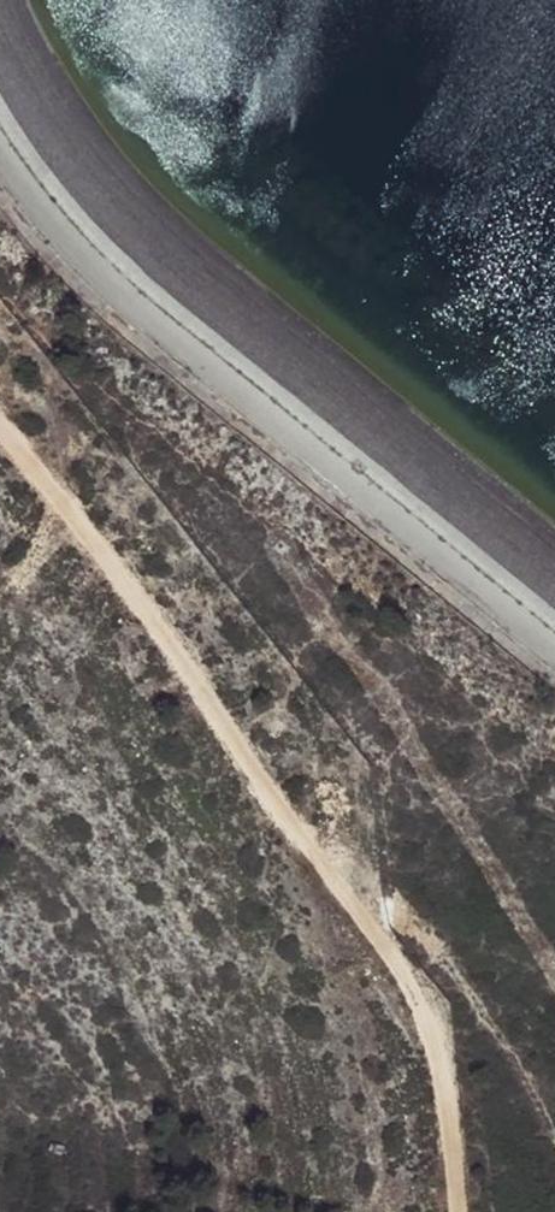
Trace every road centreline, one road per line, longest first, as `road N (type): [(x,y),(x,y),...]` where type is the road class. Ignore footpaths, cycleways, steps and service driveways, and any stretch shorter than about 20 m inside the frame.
road 1 (track): [(456,1211),(433,1026),(411,980),(334,895),(142,600),(0,430)]

